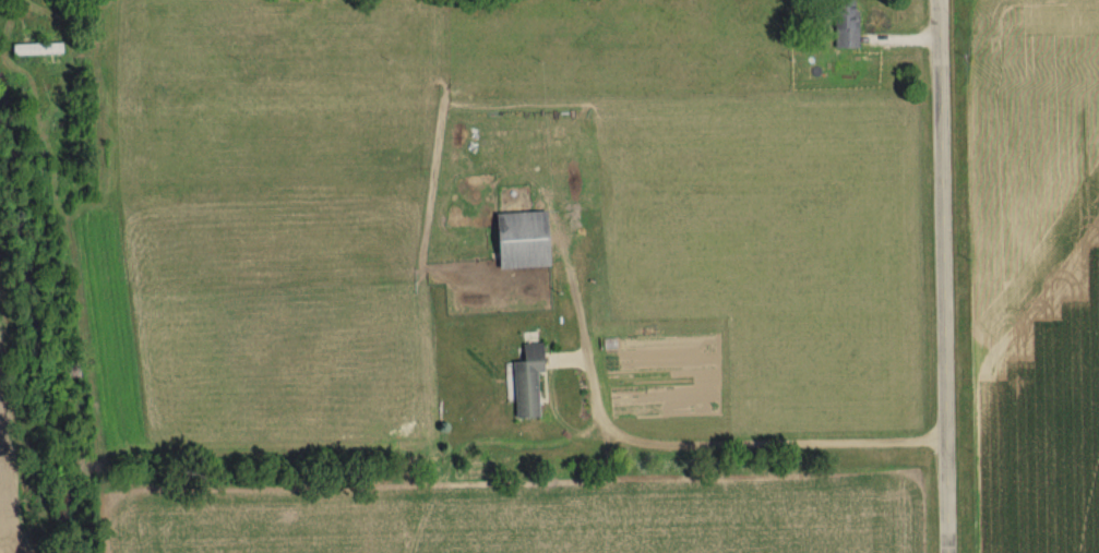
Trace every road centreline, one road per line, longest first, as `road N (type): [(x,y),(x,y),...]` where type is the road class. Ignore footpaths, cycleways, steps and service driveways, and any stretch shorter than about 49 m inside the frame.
road 1 (residential): [(947,552),(936,0)]

